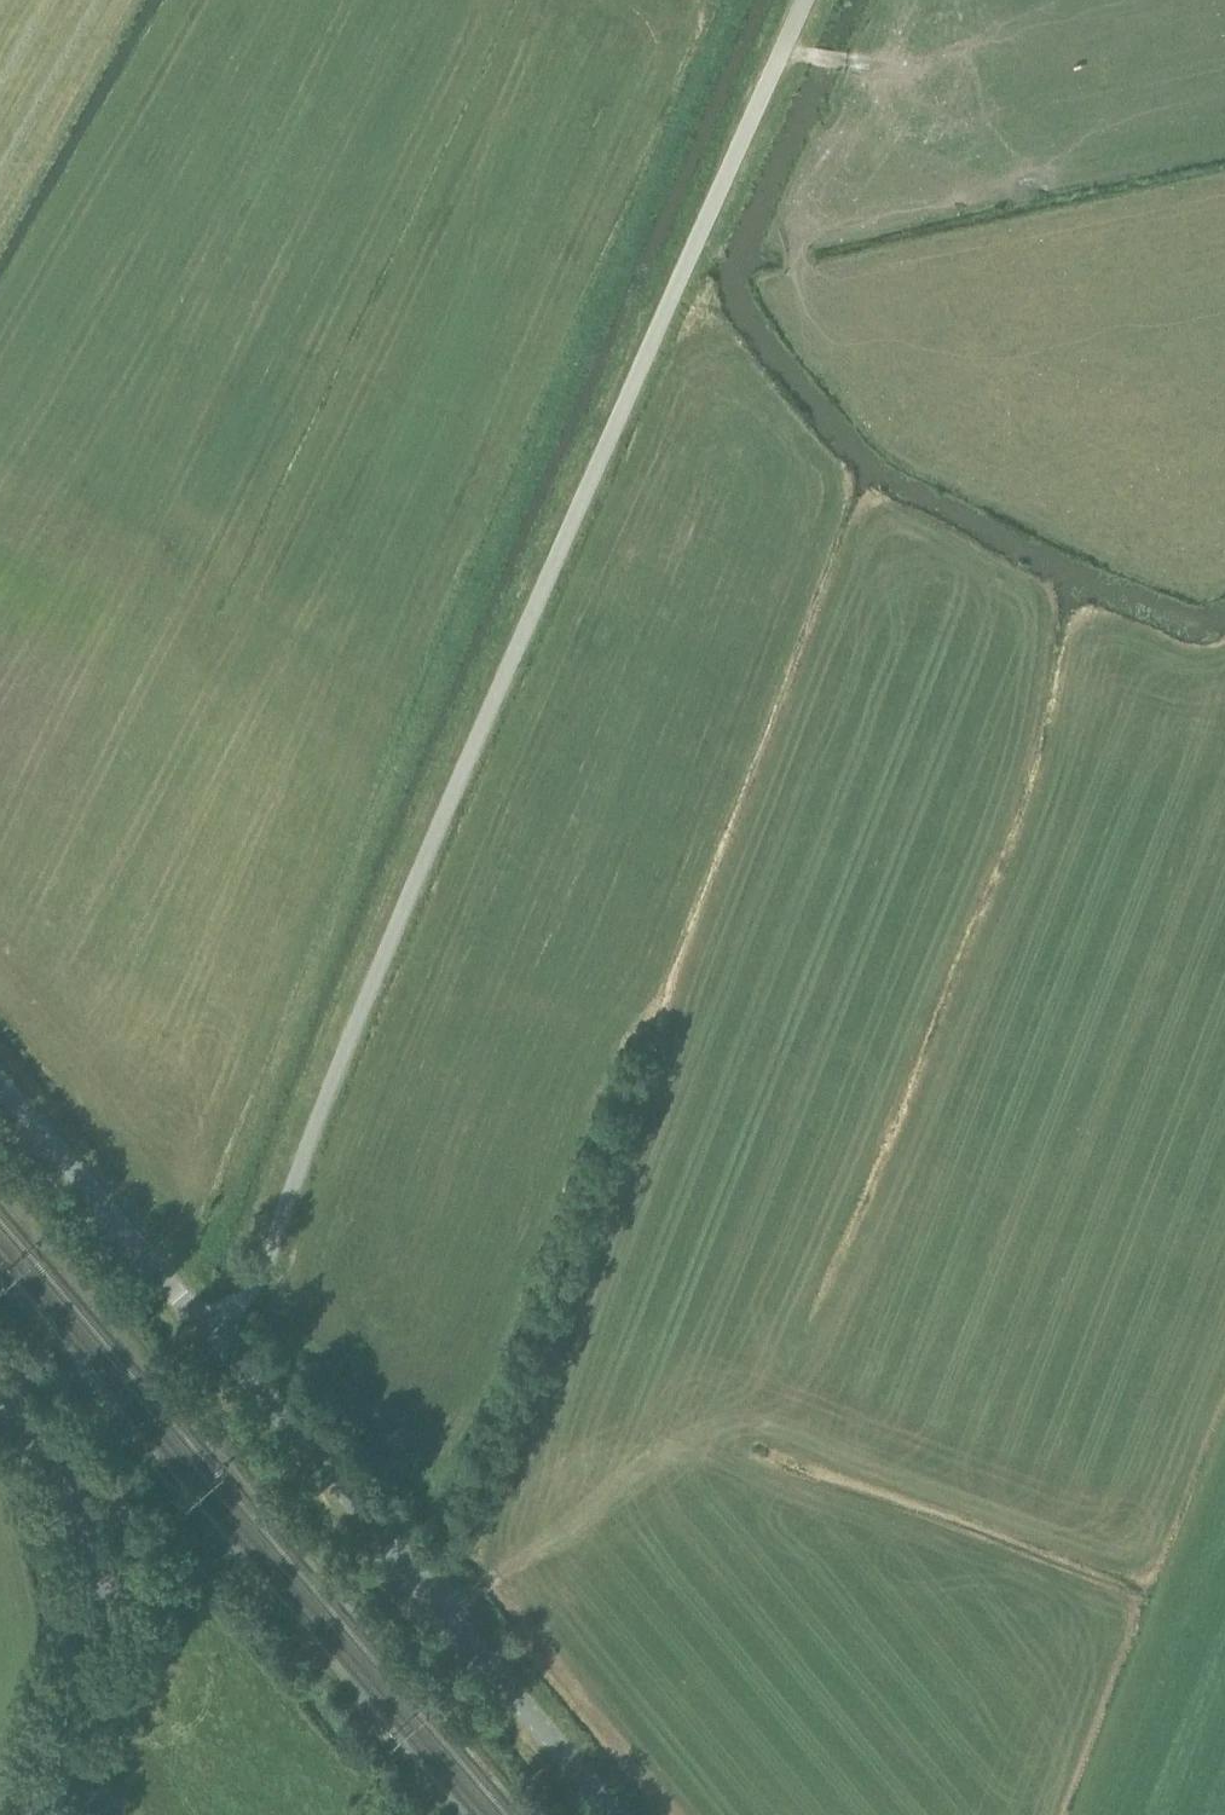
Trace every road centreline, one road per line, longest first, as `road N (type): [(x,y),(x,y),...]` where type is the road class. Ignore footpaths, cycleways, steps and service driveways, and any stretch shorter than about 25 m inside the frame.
road 1 (unclassified): [(210,1332),(260,1275),(347,1048),(567,532),(805,0)]
road 2 (unclassified): [(604,1814),(210,1332)]
road 3 (unclassified): [(29,1814),(98,1637),(101,1567),(78,1487),(0,1384)]
road 4 (unclassified): [(210,1332),(0,1083)]
road 5 (track): [(932,58),(893,65),(783,51)]

